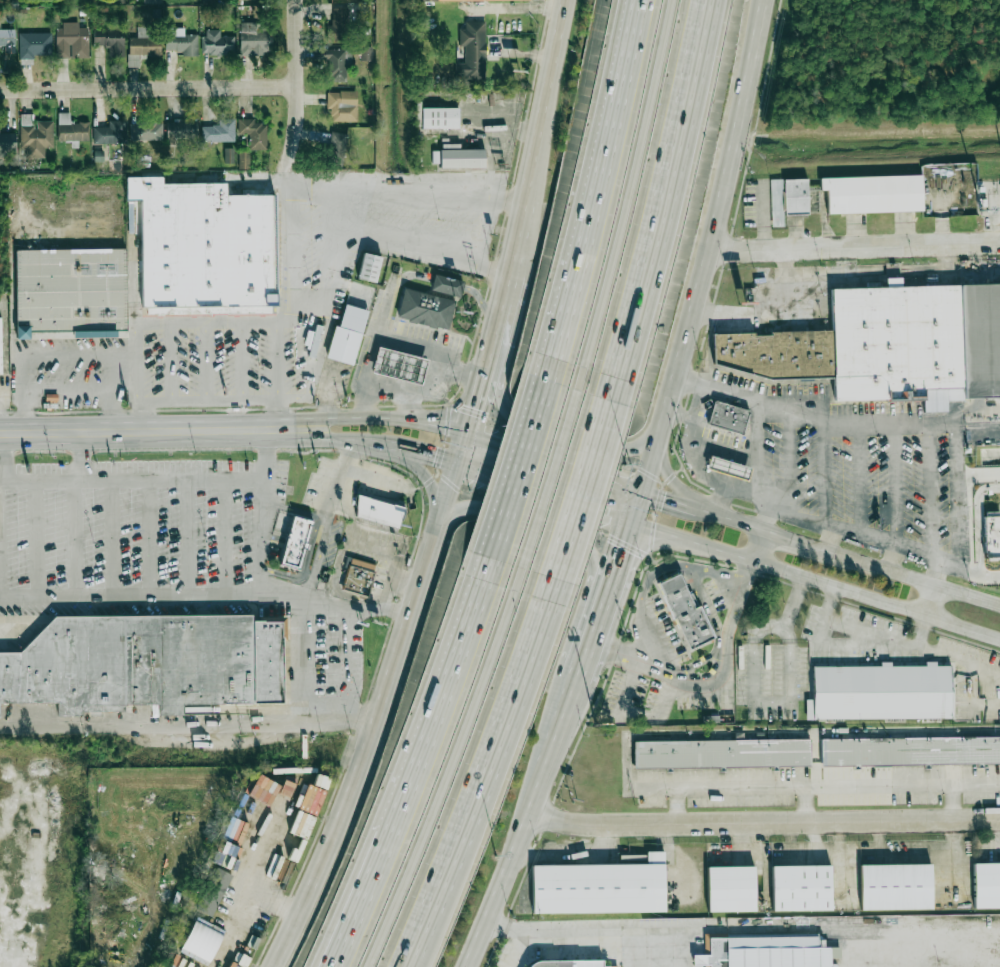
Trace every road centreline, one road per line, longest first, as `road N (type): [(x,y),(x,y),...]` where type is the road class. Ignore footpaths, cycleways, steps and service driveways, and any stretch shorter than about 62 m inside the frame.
road 1 (primary): [(639,497),(708,253),(763,0)]
road 2 (tertiary): [(999,819),(585,824),(527,813)]
road 3 (primary): [(438,541),(356,795),(282,966)]
road 4 (motorway): [(359,966),(521,567)]
road 5 (motorway): [(612,403),(710,0)]
road 6 (motorway): [(408,966),(555,579)]
road 7 (motorway): [(575,390),(672,0)]
road 8 (motorway): [(637,0),(608,152),(544,380)]
road 9 (secondary): [(639,497),(447,428),(330,422),(261,429)]
road 10 (tertiary): [(630,523),(999,639)]
road 11 (tertiary): [(999,604),(639,497)]
road 12 (primary): [(569,0),(507,304)]
road 13 (residential): [(0,89),(297,86)]
road 14 (residential): [(708,253),(999,245)]
road 15 (motorway): [(489,559),(404,807)]
road 16 (secondary): [(261,429),(0,432)]
road 17 (secondary): [(398,446),(630,523)]
road 18 (primary): [(609,575),(592,551),(563,533),(515,519),(478,514),(438,541)]
road 19 (primary): [(484,394),(504,412),(585,444),(633,450),(655,438)]
road 20 (motorway): [(544,380),(489,559)]
road 21 (motorway): [(521,567),(575,390)]
road 22 (motorway): [(555,579),(612,403)]
road 23 (motorway): [(404,807),(316,966)]
road 24 (motorway): [(404,807),(331,966)]
road 25 (residential): [(285,168),(294,132),(296,0)]
road 26 (primary): [(460,966),(527,813)]
road 27 (motorway): [(427,966),(470,820)]

